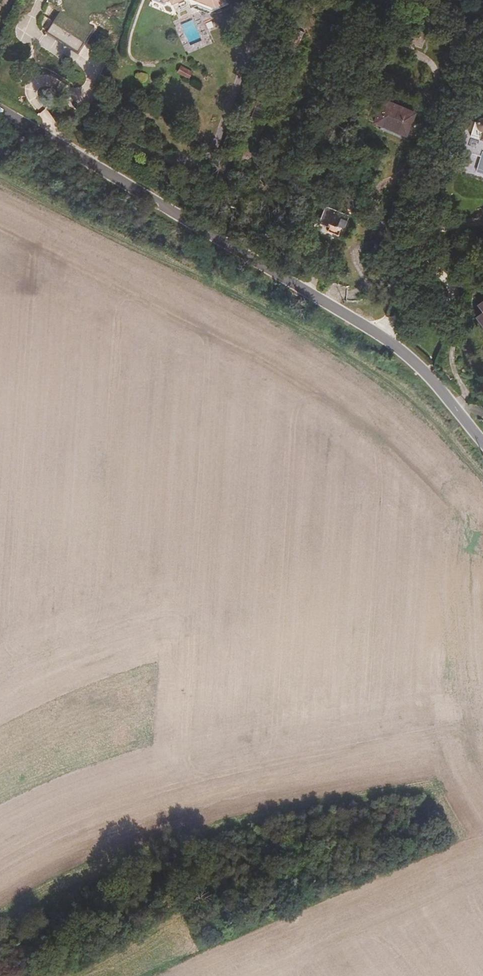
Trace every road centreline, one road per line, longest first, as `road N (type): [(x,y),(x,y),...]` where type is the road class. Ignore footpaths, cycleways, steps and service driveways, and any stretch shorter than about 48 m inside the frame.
road 1 (tertiary): [(0,109),(400,349),(482,444)]

